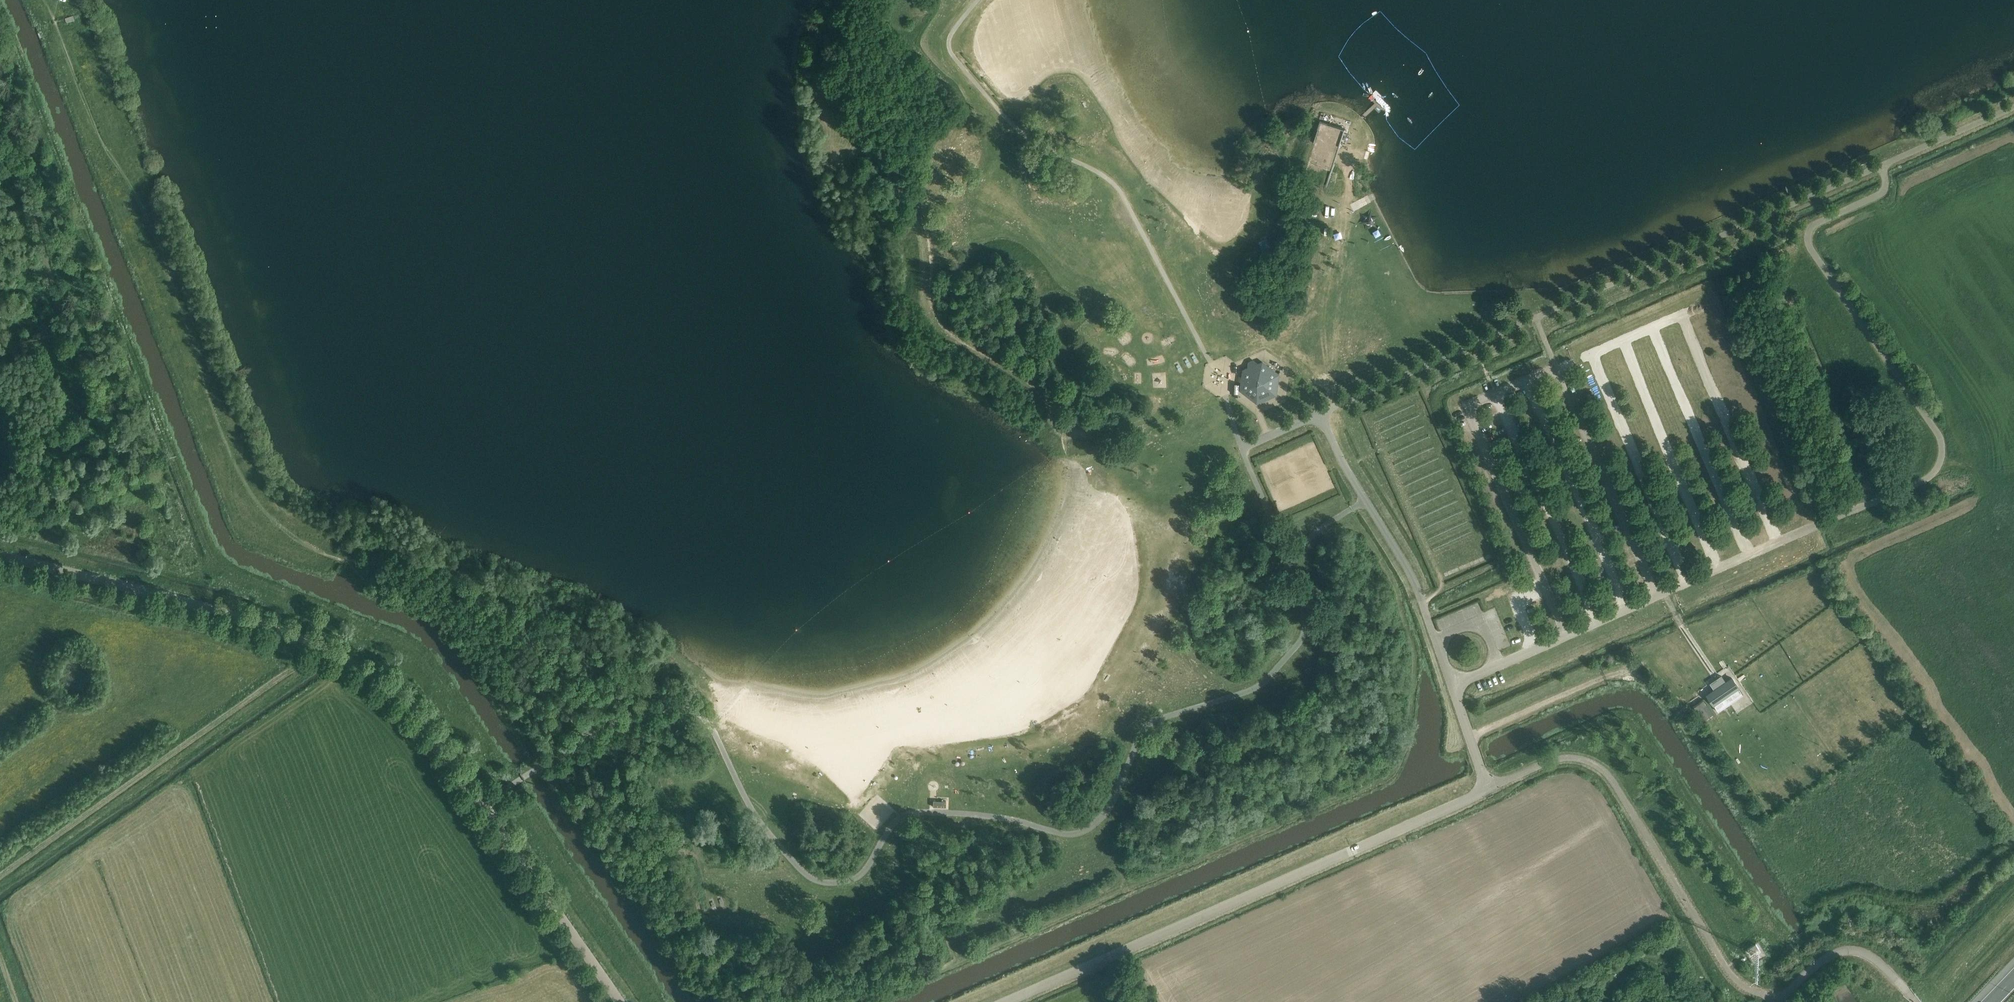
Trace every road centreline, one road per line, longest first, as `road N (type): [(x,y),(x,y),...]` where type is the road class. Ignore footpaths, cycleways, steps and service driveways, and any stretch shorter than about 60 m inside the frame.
road 1 (unclassified): [(622,1001),(408,699),(366,669),(237,614),(0,560)]
road 2 (unclassified): [(1000,1001),(1477,794),(1487,788),(1451,686)]
road 3 (unclassified): [(1451,686),(1821,524)]
road 4 (track): [(1469,736),(1603,676)]

